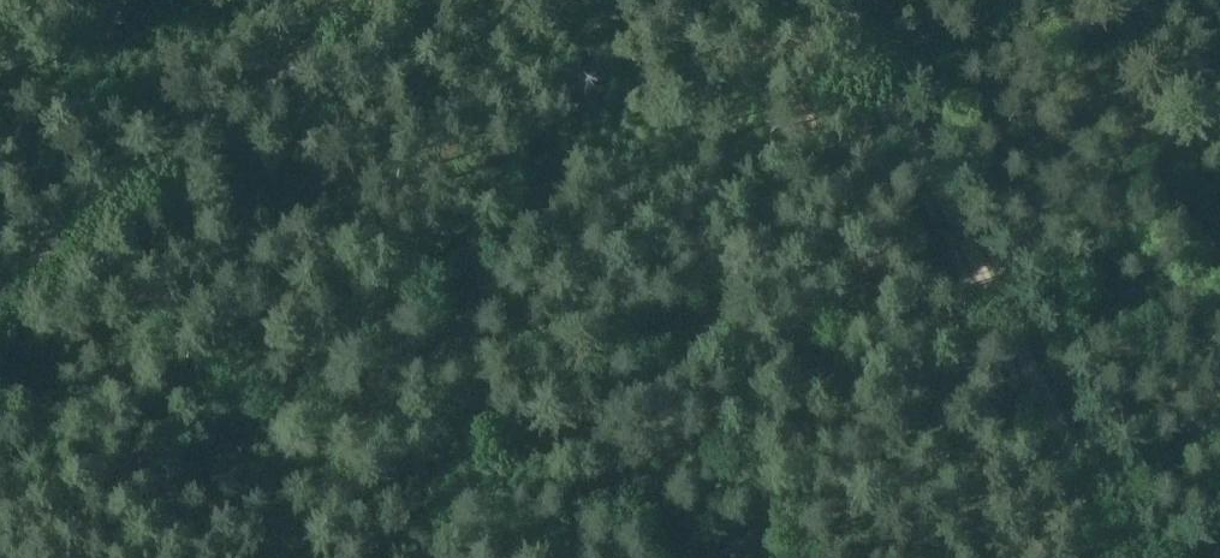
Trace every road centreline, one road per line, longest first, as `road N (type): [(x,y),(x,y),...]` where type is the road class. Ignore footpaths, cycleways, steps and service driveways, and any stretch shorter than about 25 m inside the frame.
road 1 (track): [(841,0),(1131,557)]

